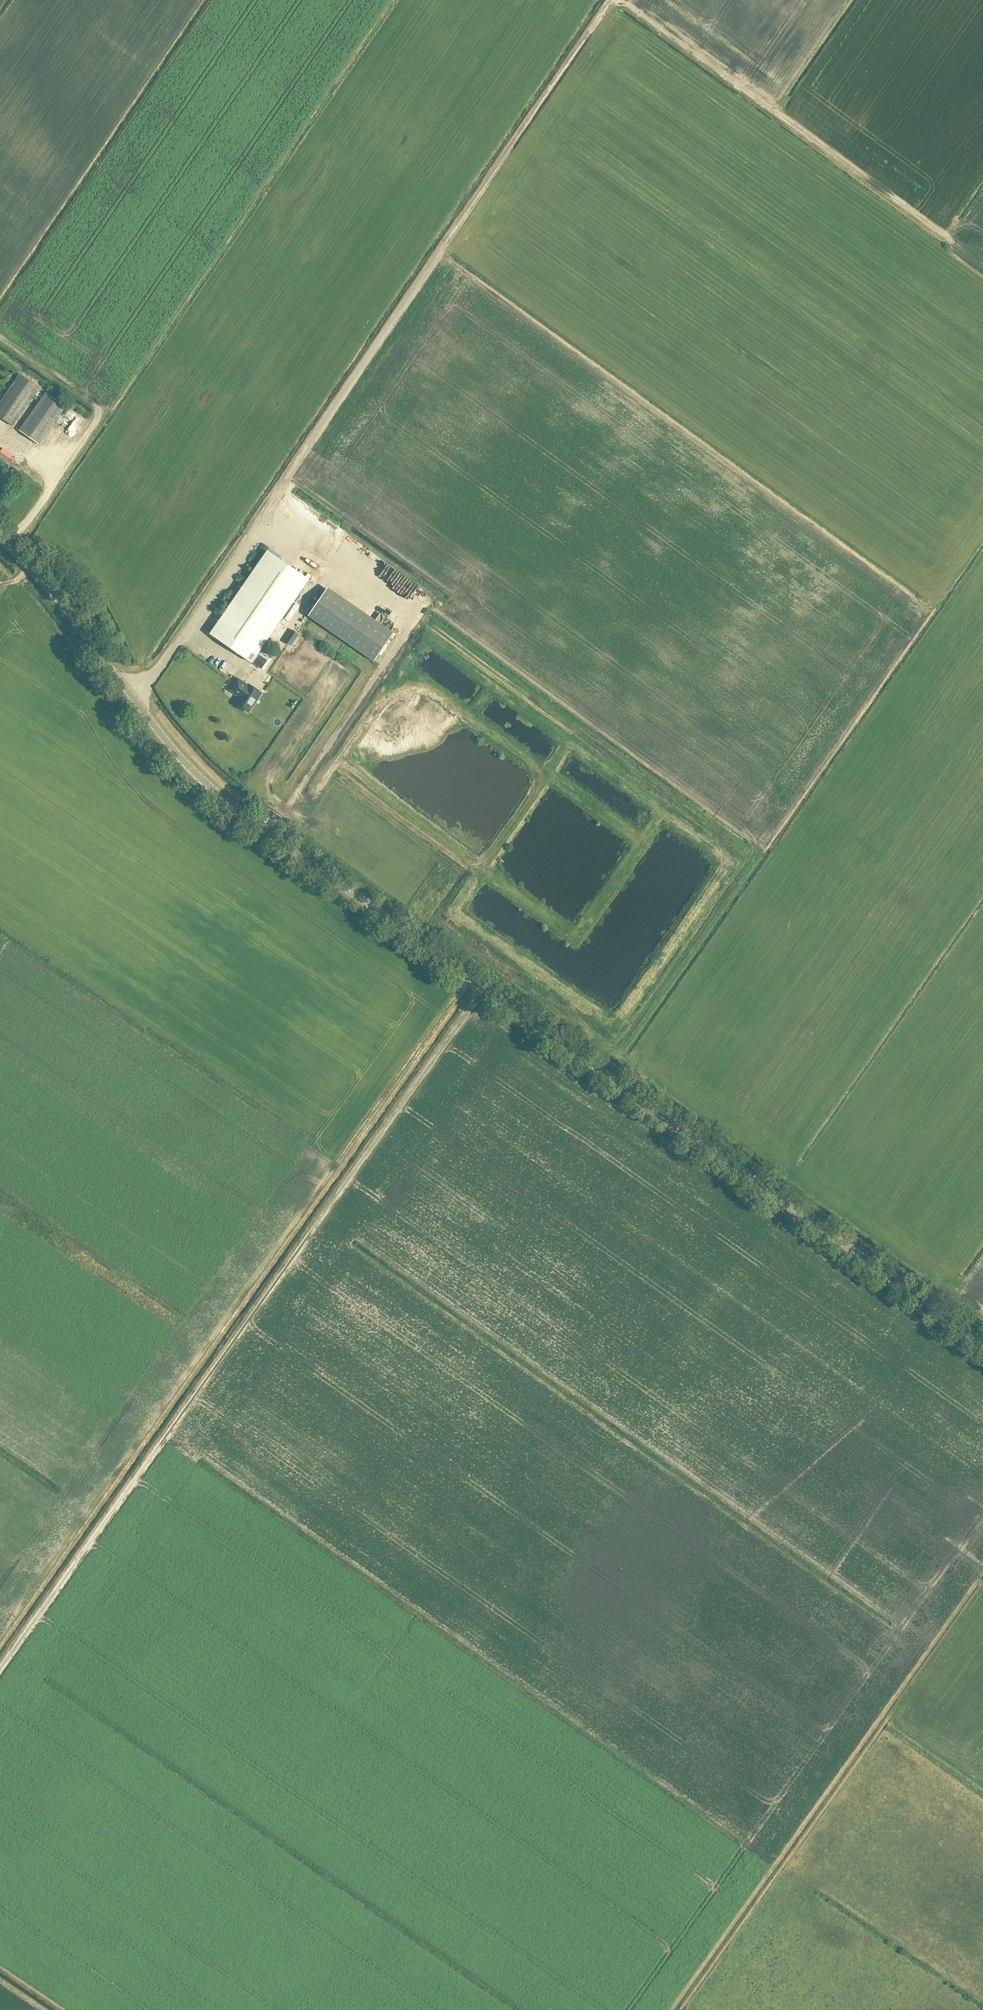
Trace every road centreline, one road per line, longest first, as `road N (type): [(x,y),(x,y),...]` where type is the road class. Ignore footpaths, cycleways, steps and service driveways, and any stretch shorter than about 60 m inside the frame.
road 1 (unclassified): [(982,1341),(213,793),(48,585),(0,537)]

